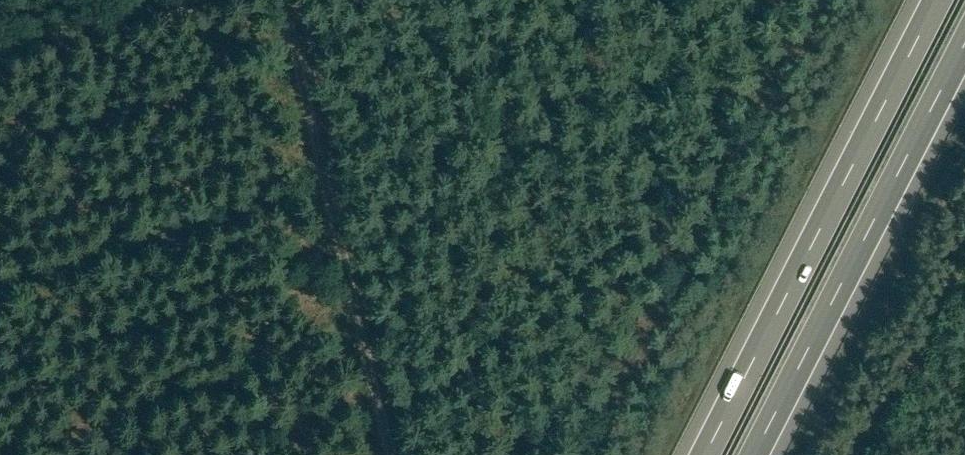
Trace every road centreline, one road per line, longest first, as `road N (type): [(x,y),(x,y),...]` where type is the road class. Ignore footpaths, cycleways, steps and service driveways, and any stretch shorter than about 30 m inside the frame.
road 1 (motorway): [(939,0),(706,454)]
road 2 (track): [(410,454),(295,0)]
road 3 (motorway): [(755,454),(964,43)]

